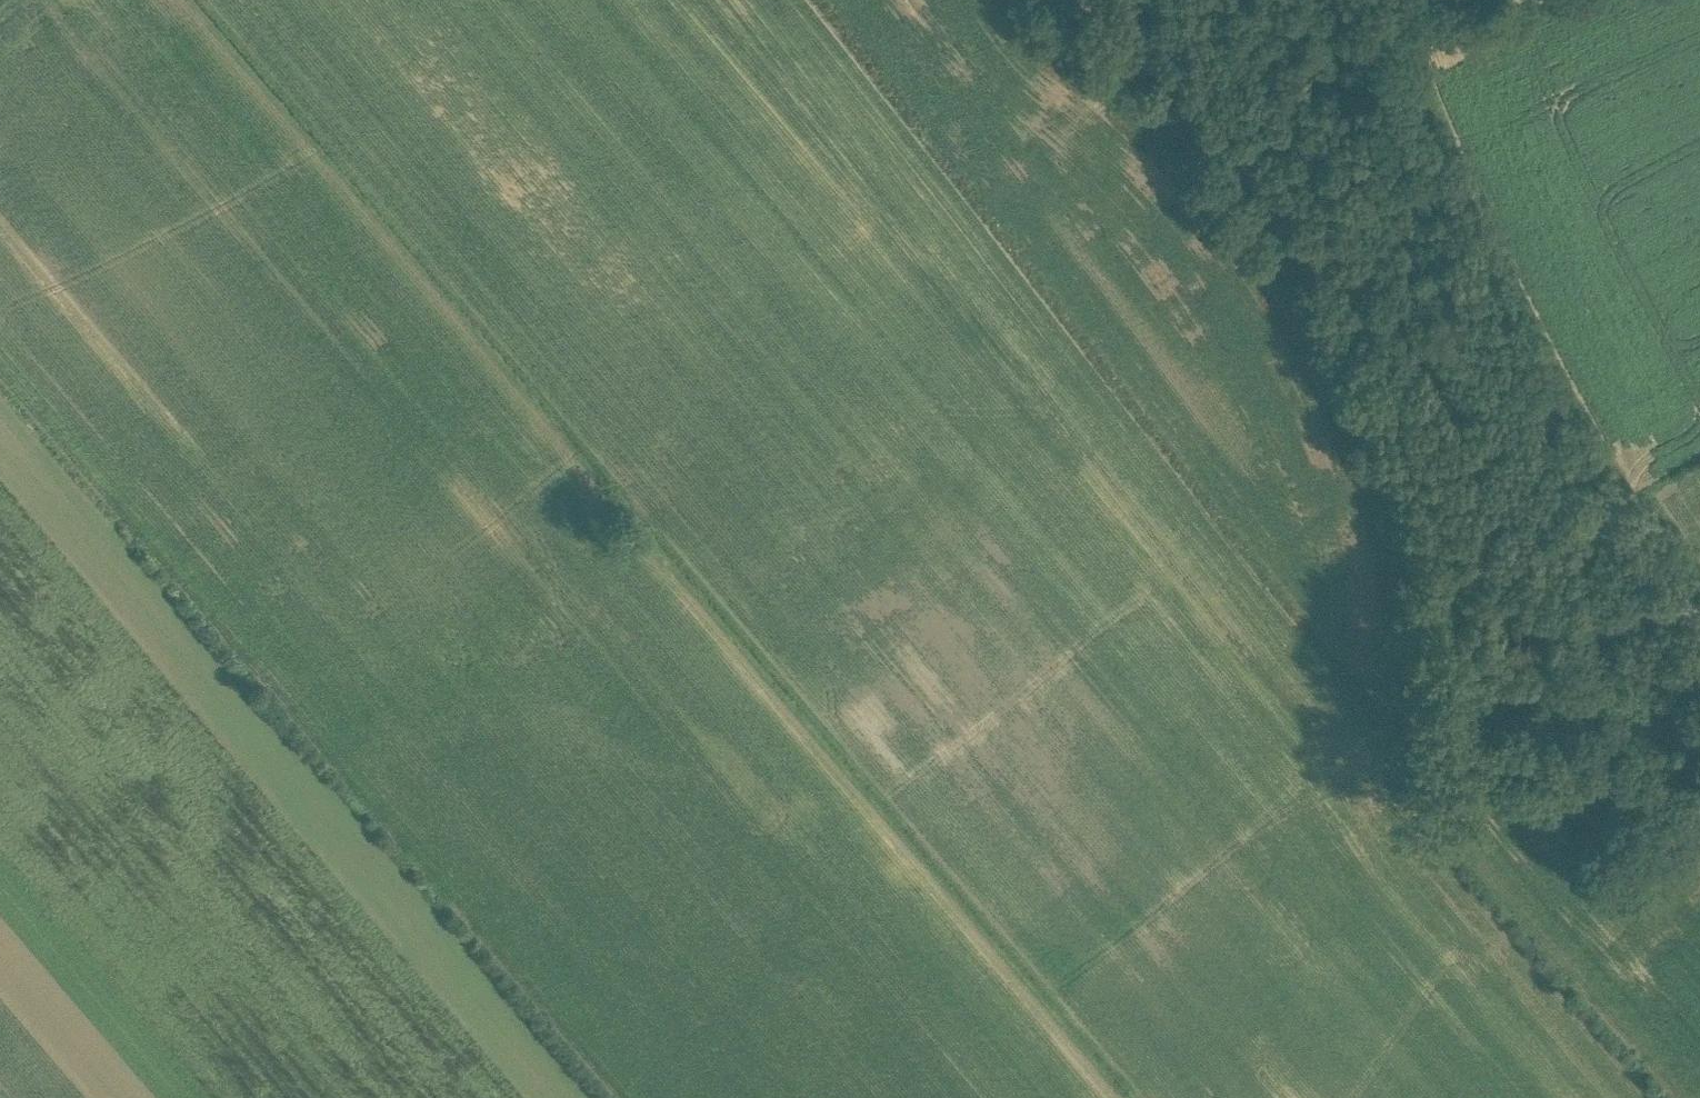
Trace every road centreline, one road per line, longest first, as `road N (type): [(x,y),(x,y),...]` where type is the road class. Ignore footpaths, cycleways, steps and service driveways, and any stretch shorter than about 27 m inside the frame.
road 1 (track): [(1699,628),(1510,448),(1087,0)]
road 2 (track): [(1656,578),(1445,758)]

